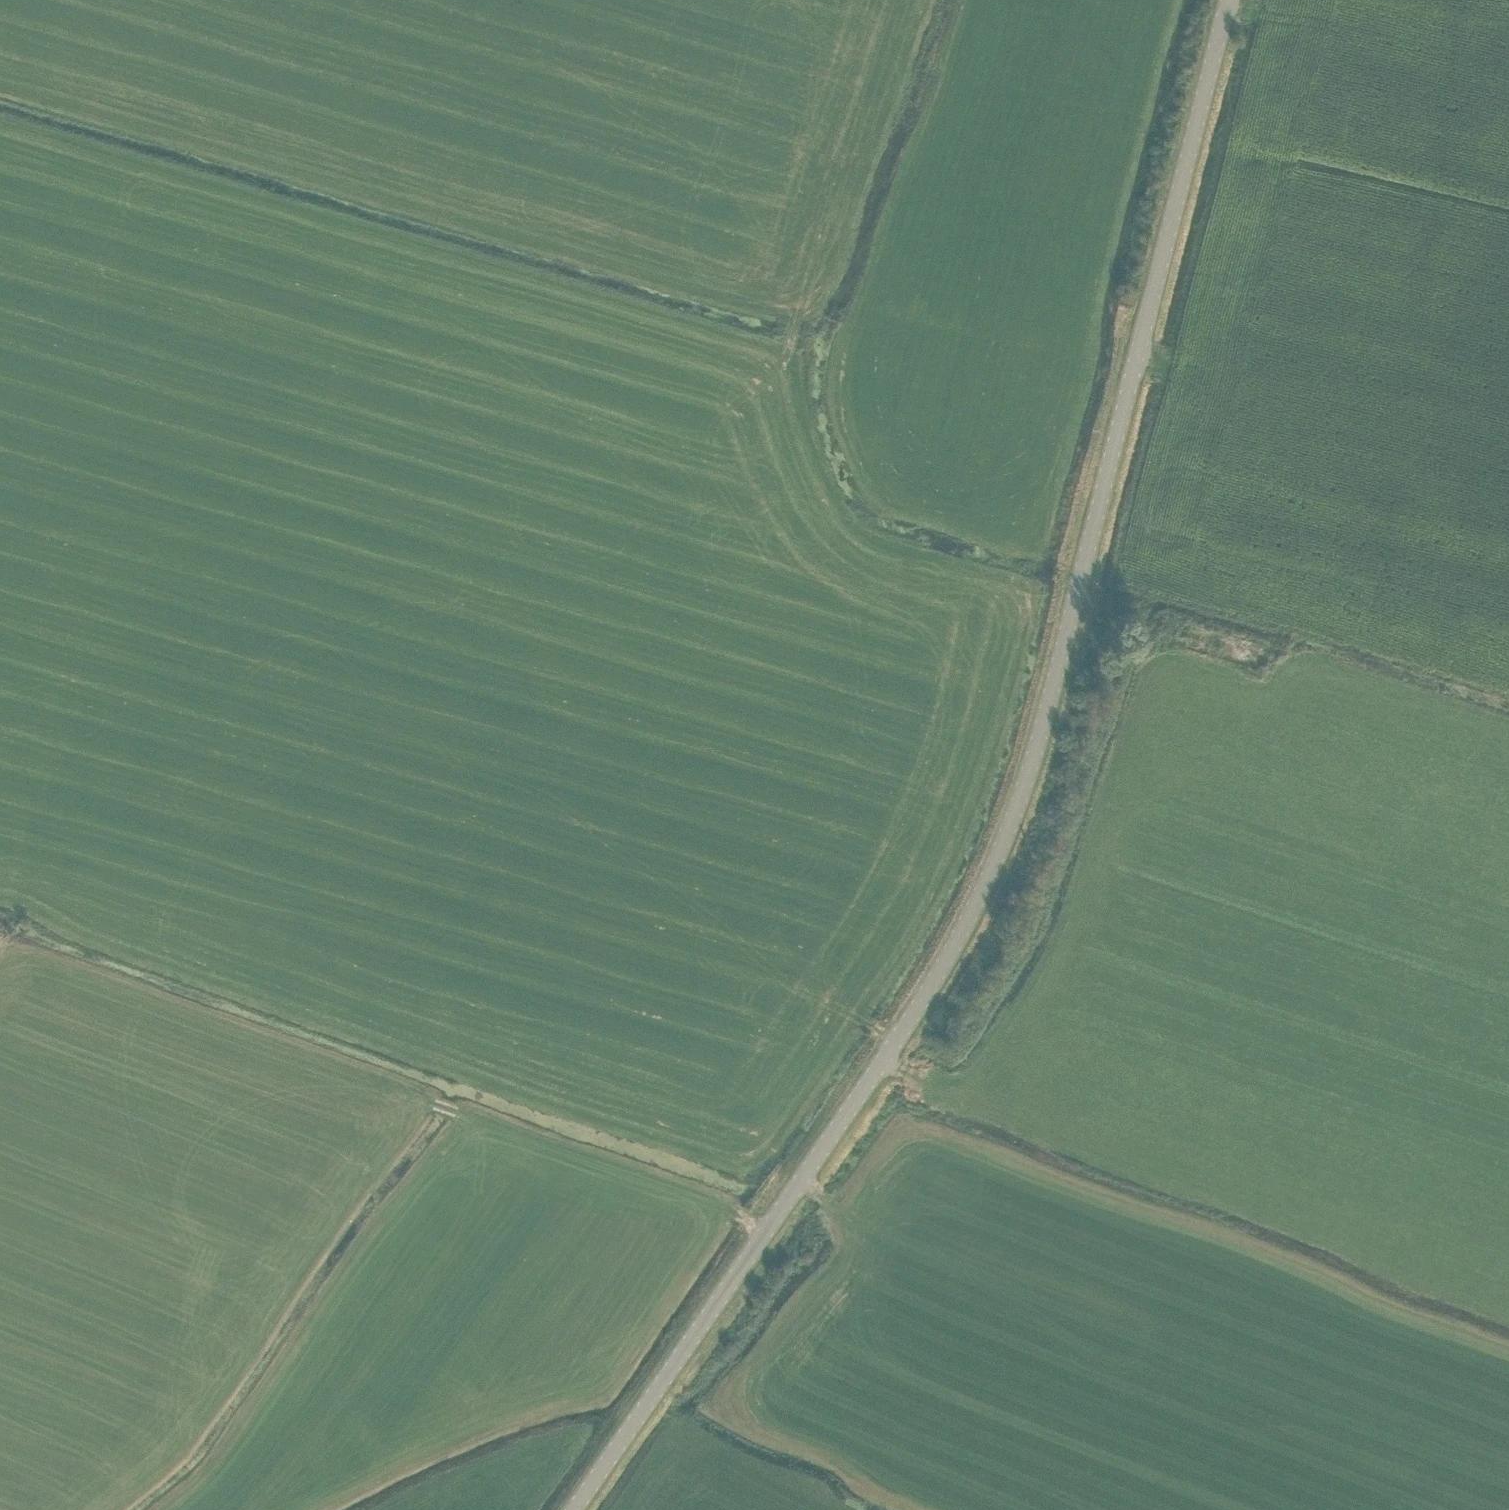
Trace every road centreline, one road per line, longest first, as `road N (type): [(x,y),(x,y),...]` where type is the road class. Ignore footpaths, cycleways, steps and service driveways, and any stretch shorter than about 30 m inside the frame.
road 1 (tertiary): [(574,1509),(912,1015),(1010,833),(1227,0)]

